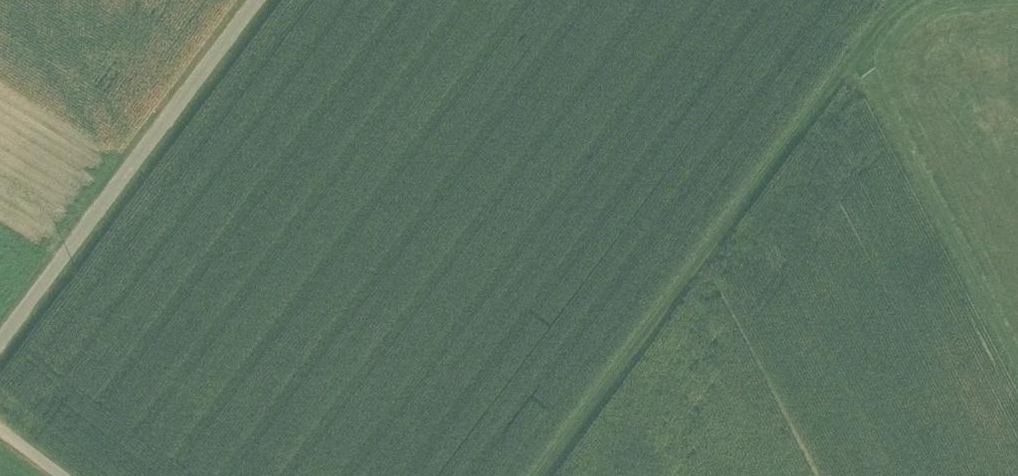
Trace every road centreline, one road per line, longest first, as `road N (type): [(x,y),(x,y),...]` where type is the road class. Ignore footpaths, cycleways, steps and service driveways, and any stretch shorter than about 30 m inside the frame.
road 1 (track): [(534,475),(893,0)]
road 2 (residential): [(254,0),(0,336)]

